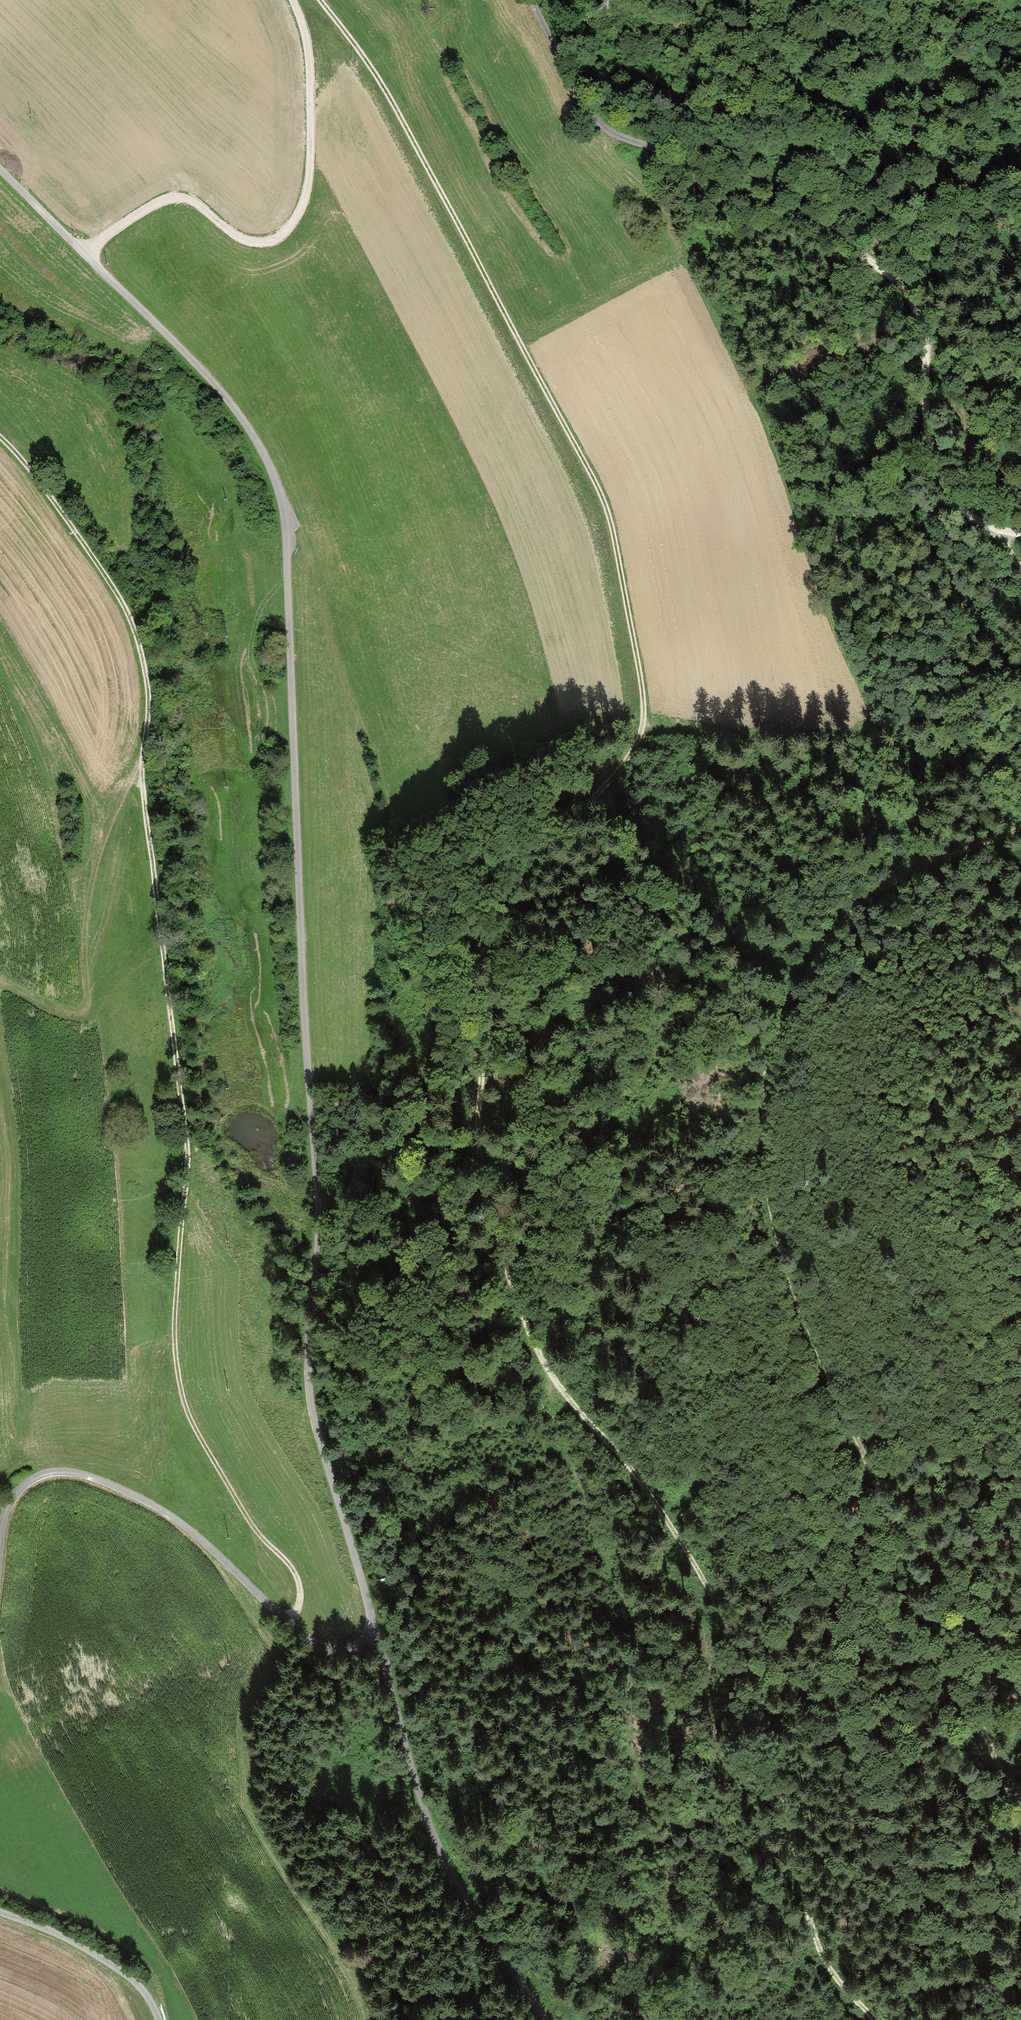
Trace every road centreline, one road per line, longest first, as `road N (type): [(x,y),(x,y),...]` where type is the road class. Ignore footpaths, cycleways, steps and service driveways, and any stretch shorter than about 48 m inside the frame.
road 1 (track): [(317,0),(371,67),(605,507),(641,687),(641,733),(621,769),(545,844),(511,907),(490,987),(474,1106),(483,1188),(550,1376),(633,1471),(732,1636),(773,1749),(820,1952),(877,2019)]
road 2 (unclassified): [(0,169),(219,384),(272,469),(280,502),(317,1197),(306,1378),(371,1629)]
road 3 (track): [(0,439),(124,609),(140,655),(140,764),(183,1133),(169,1336),(177,1397),(235,1505),(287,1568),(292,1602),(284,1617)]
road 4 (track): [(1020,1818),(801,1312),(769,1217),(764,1094),(782,1020),(829,938),(863,902),(901,877),(1020,826)]
road 5 (track): [(531,0),(597,123),(692,164),(892,274),(924,339),(933,459),(956,504),(989,528)]
road 6 (track): [(562,0),(630,72),(689,96),(751,106),(891,97),(980,62),(1020,66)]
road 7 (track): [(291,0),(307,66),(309,168),(283,234),(245,240),(174,195),(155,201),(84,253)]
road 8 (unclassified): [(371,1629),(346,1648),(318,1645),(147,1503),(69,1471),(20,1483),(0,1517)]
road 9 (unclassified): [(371,1629),(431,1817),(548,2019)]

